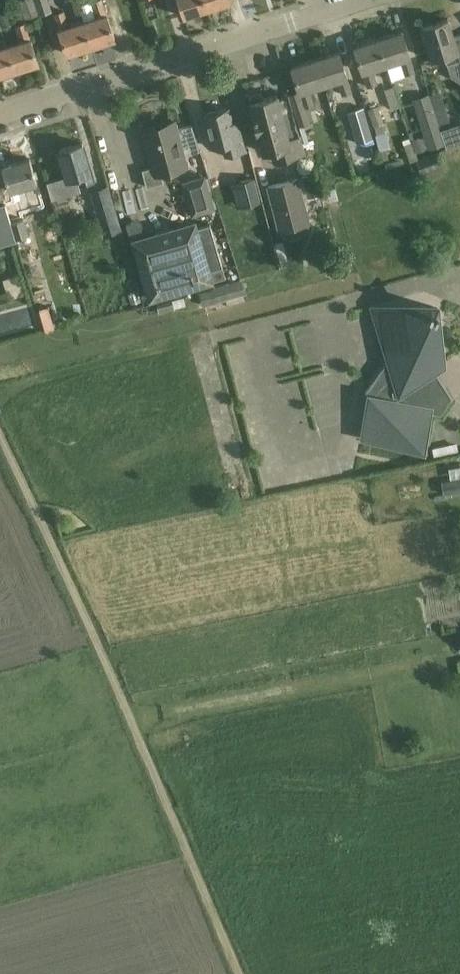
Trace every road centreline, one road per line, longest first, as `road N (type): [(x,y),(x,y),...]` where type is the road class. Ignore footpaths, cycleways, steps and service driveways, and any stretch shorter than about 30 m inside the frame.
road 1 (track): [(0,434),(241,973)]
road 2 (residential): [(0,117),(376,0)]

